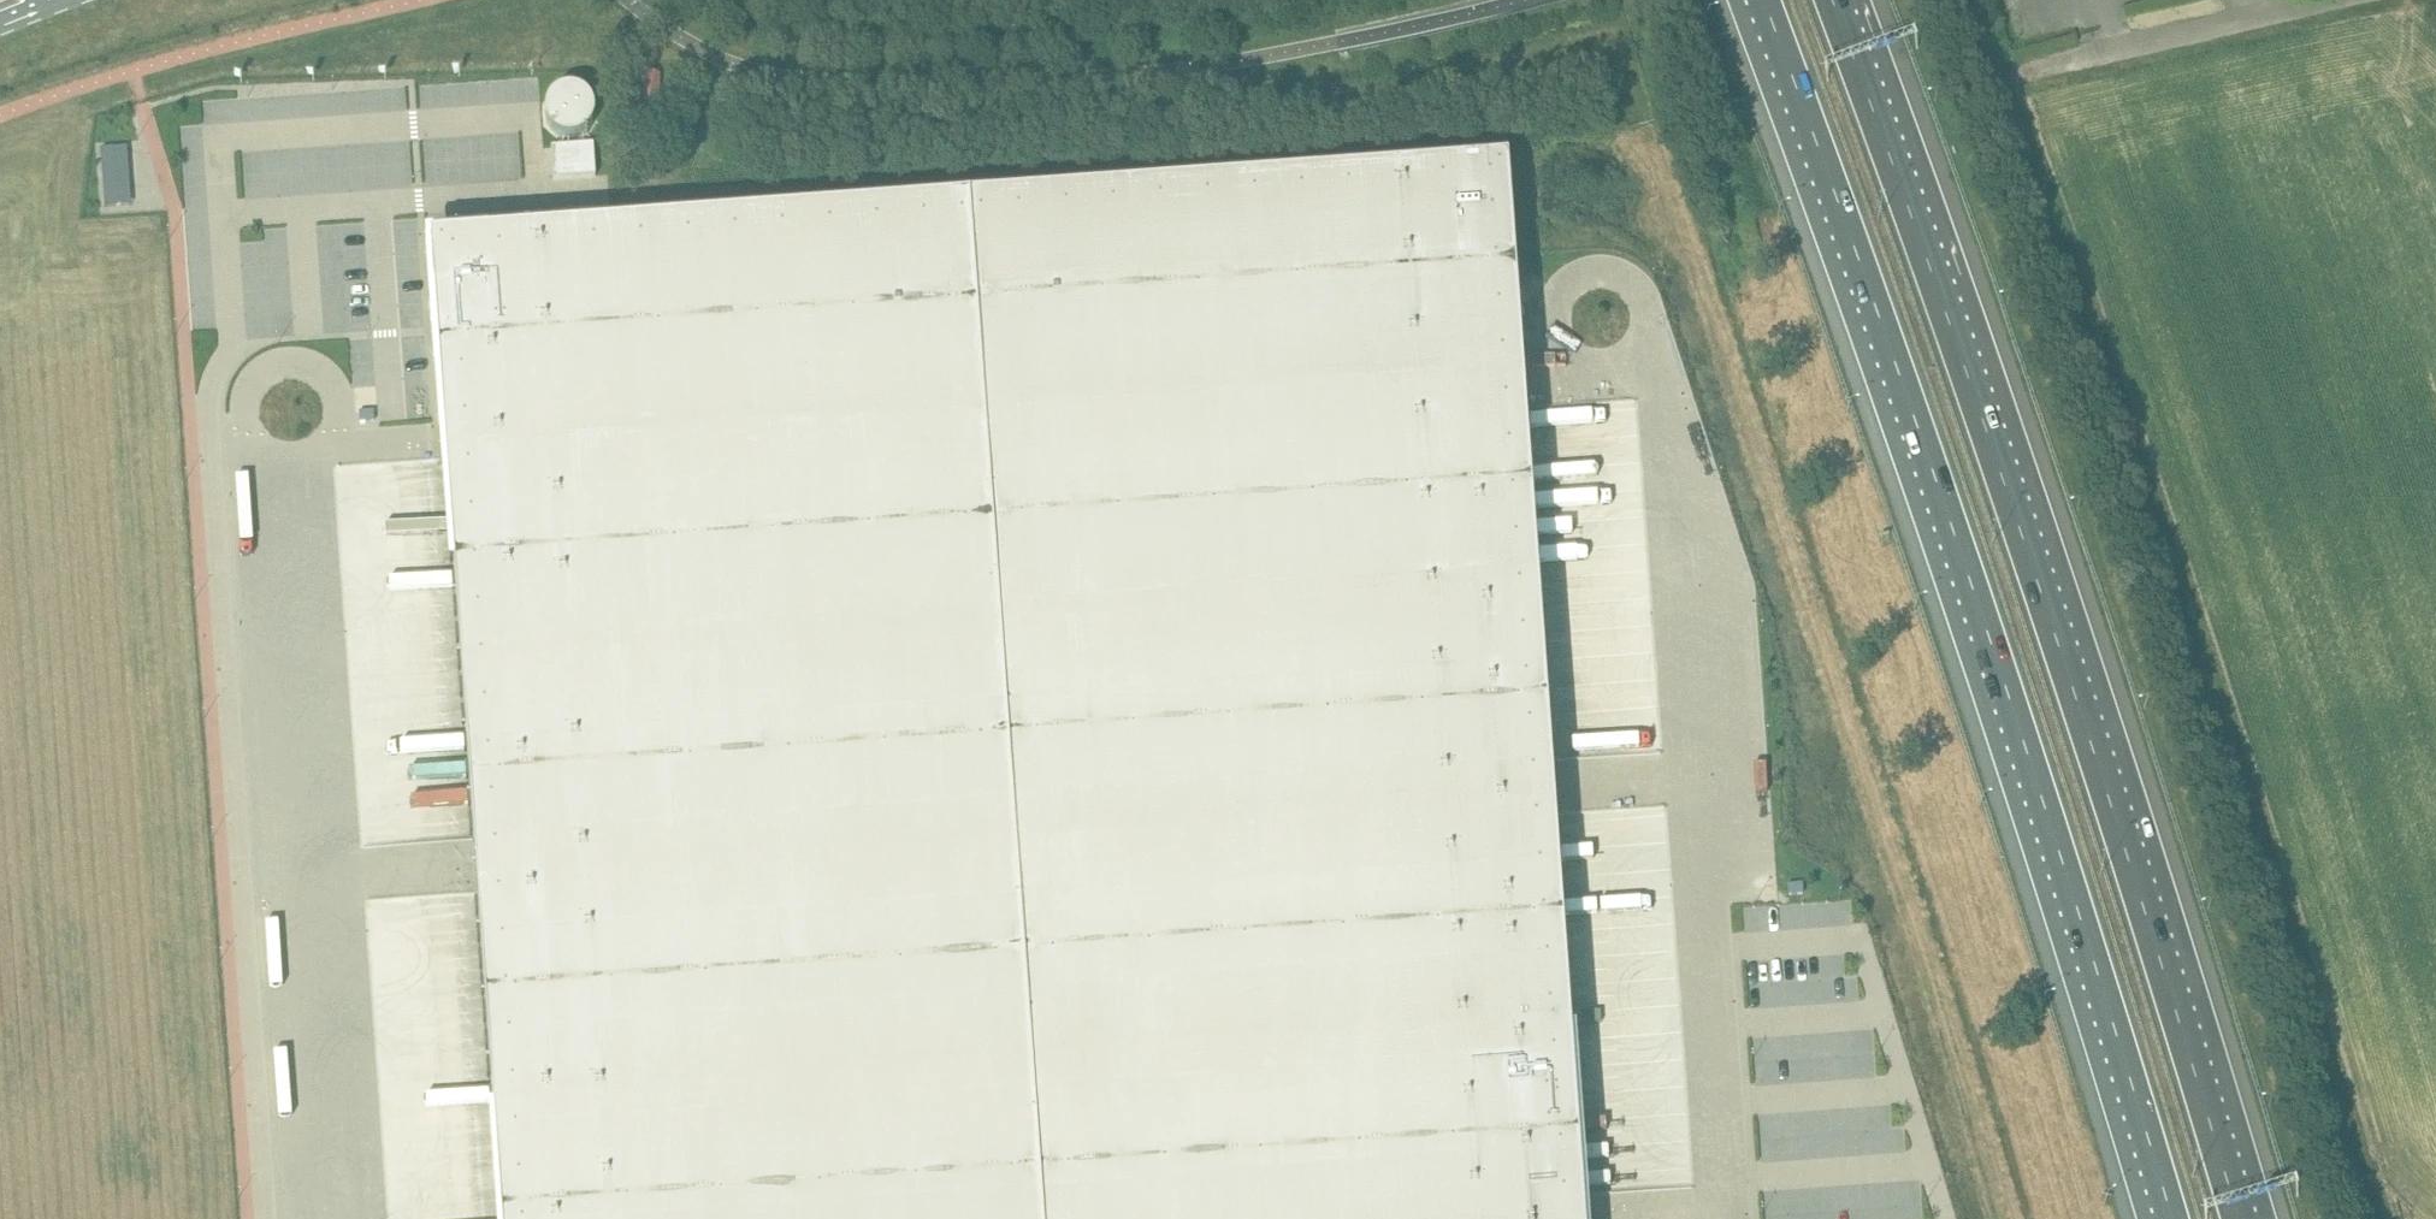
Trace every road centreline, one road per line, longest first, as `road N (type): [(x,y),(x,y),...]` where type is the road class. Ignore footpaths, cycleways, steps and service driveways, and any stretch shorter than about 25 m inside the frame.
road 1 (motorway): [(1762,0),(2063,857),(2171,1218)]
road 2 (motorway): [(2239,1218),(2127,849),(1832,0)]
road 3 (unclassified): [(2032,63),(2308,0)]

